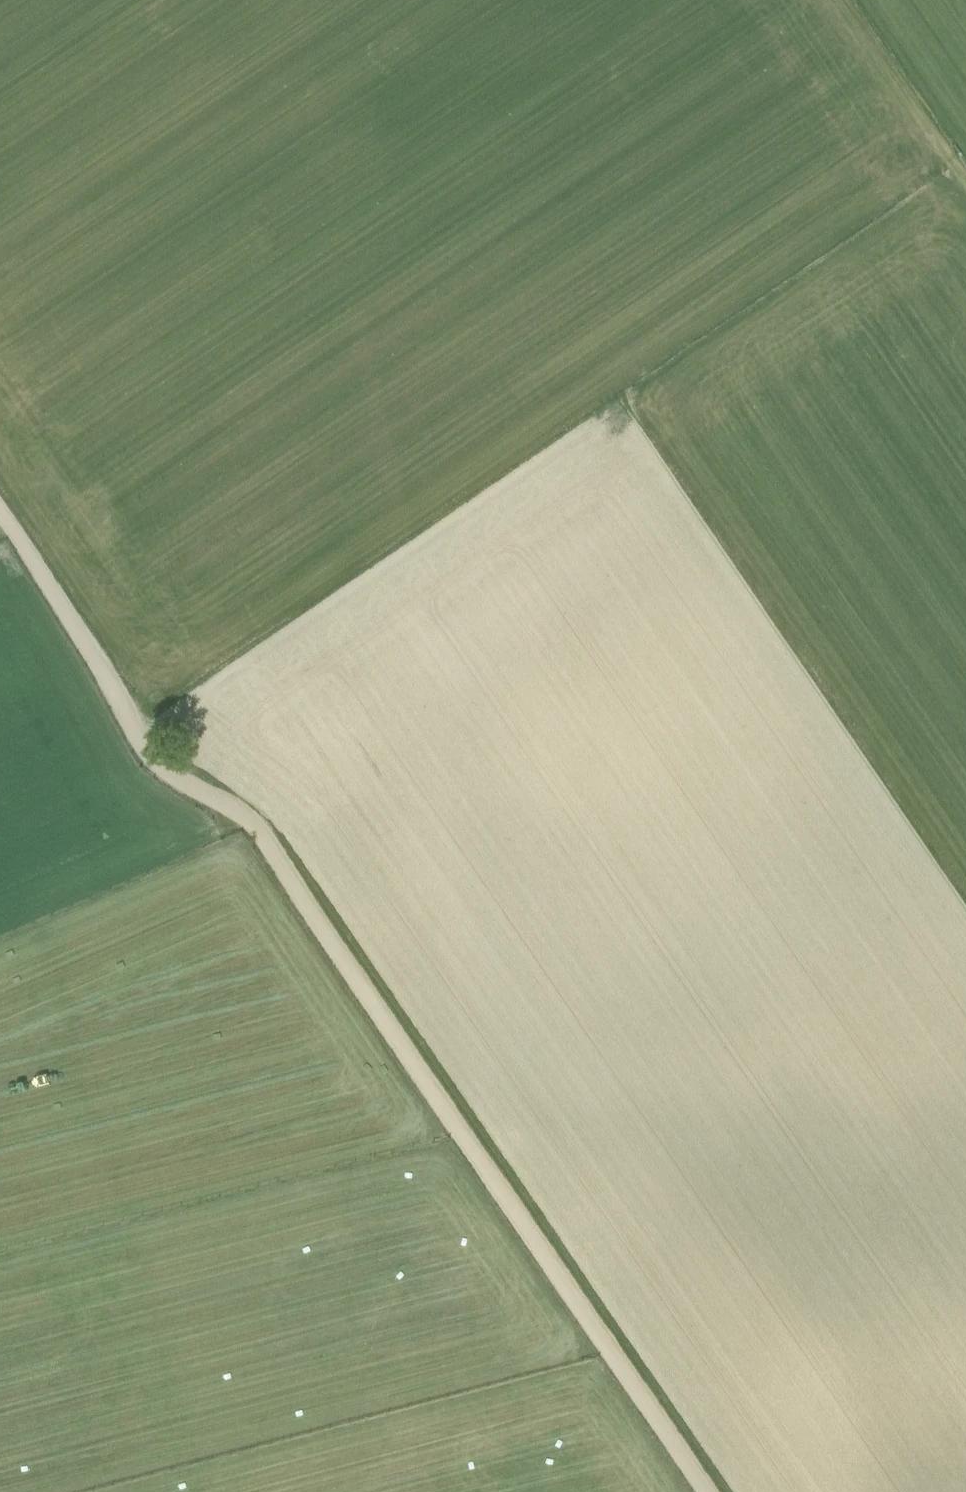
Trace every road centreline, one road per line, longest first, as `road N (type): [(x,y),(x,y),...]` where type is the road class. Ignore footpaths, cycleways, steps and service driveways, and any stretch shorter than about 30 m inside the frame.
road 1 (track): [(0,516),(152,752),(180,781),(253,825),(707,1491)]

